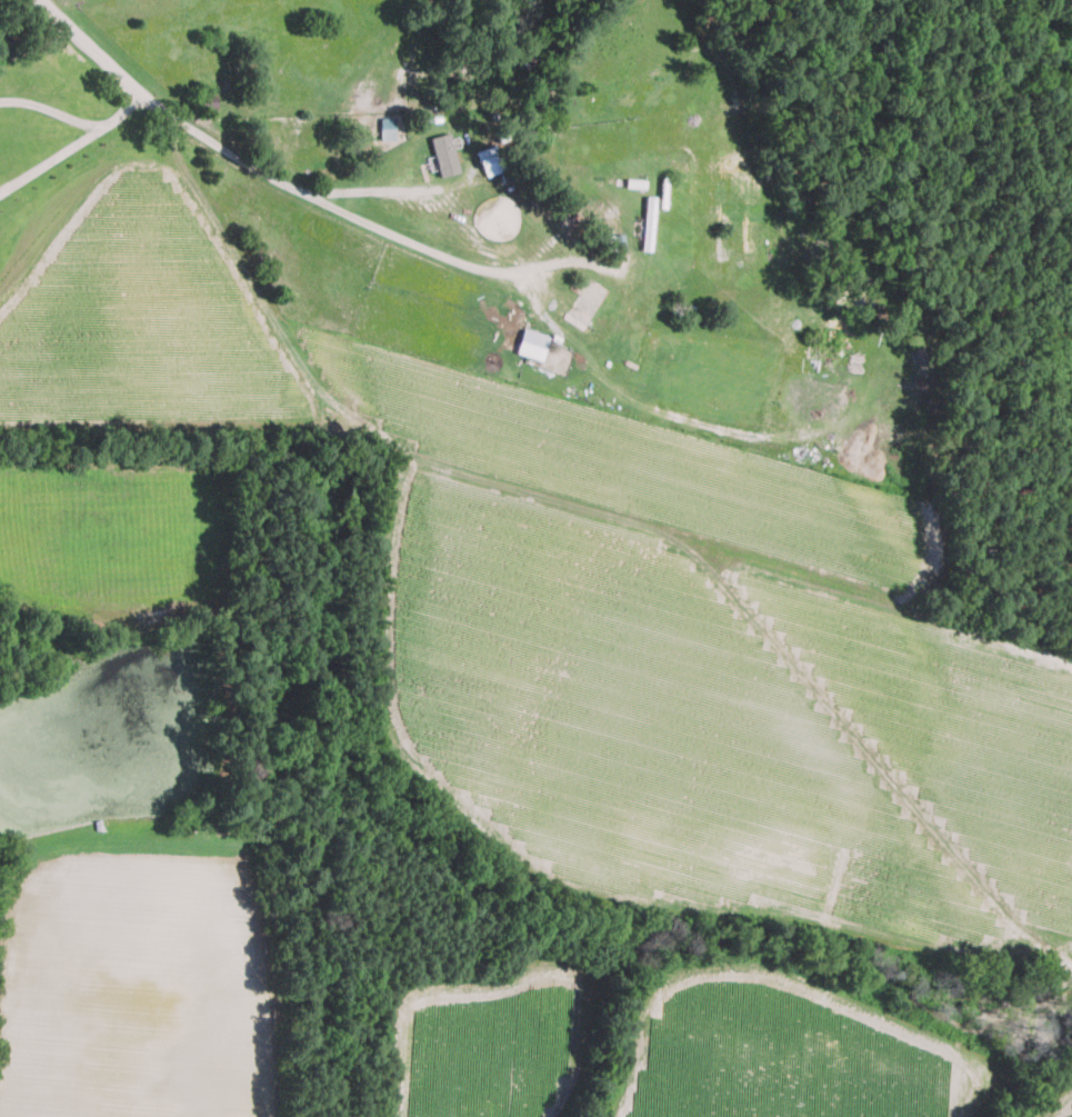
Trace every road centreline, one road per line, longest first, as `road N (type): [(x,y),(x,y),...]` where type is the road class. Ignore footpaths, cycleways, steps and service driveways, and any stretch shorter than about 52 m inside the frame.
road 1 (residential): [(312,196),(140,84),(49,0)]

